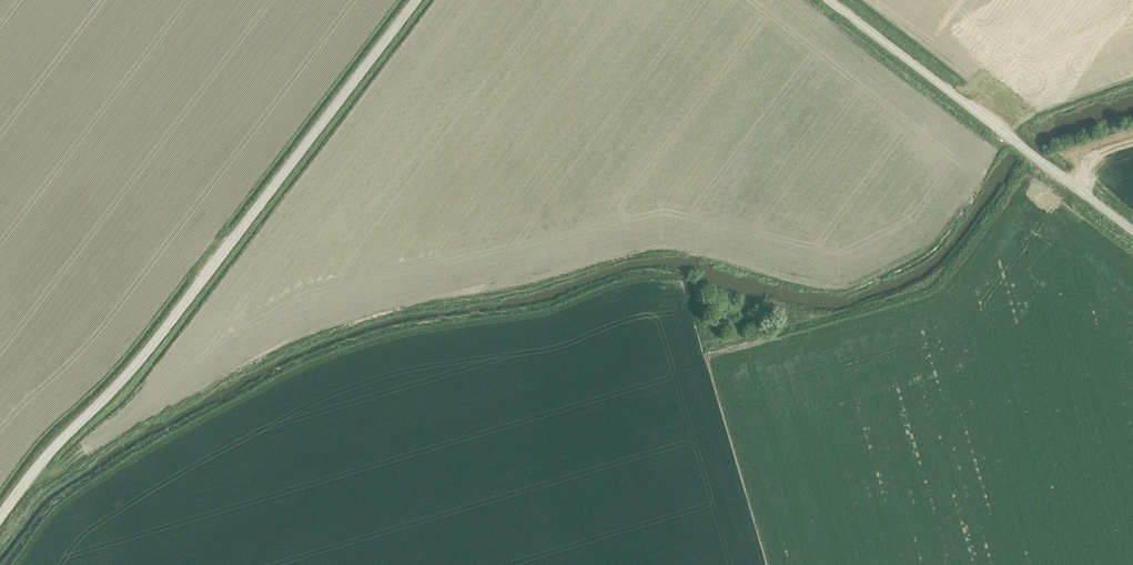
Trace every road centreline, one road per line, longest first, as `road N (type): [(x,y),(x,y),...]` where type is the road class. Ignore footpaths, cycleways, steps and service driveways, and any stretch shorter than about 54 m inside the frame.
road 1 (unclassified): [(0,516),(151,346),(416,0)]
road 2 (unclassified): [(1132,232),(828,0)]

